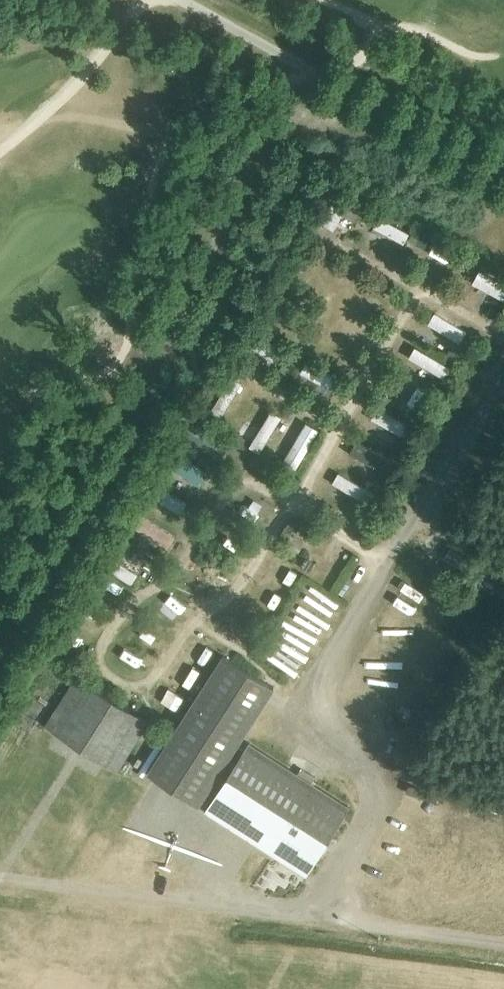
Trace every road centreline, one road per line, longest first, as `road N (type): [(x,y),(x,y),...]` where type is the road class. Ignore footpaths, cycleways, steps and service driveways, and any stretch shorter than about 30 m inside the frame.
road 1 (unclassified): [(503,178),(178,0)]

